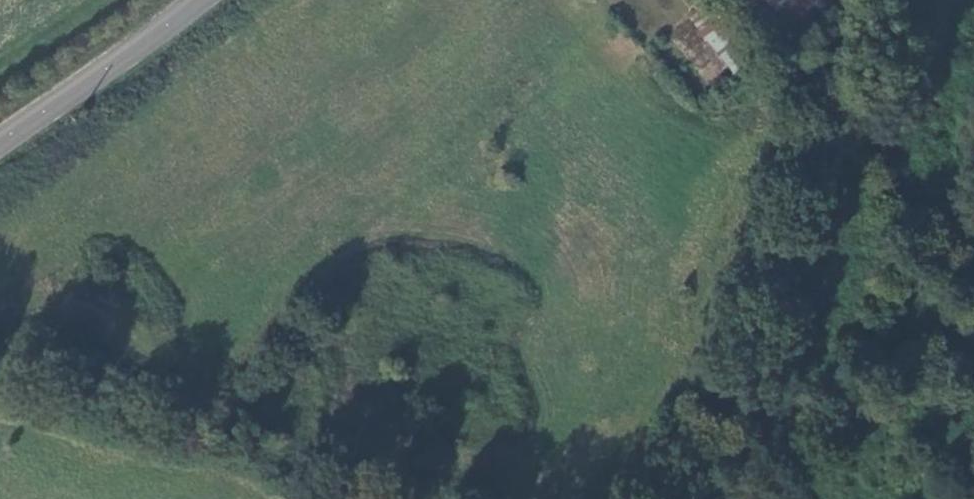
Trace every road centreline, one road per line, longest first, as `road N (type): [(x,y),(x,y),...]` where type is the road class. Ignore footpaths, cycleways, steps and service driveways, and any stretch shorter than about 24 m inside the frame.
road 1 (secondary): [(201,0),(0,147)]

